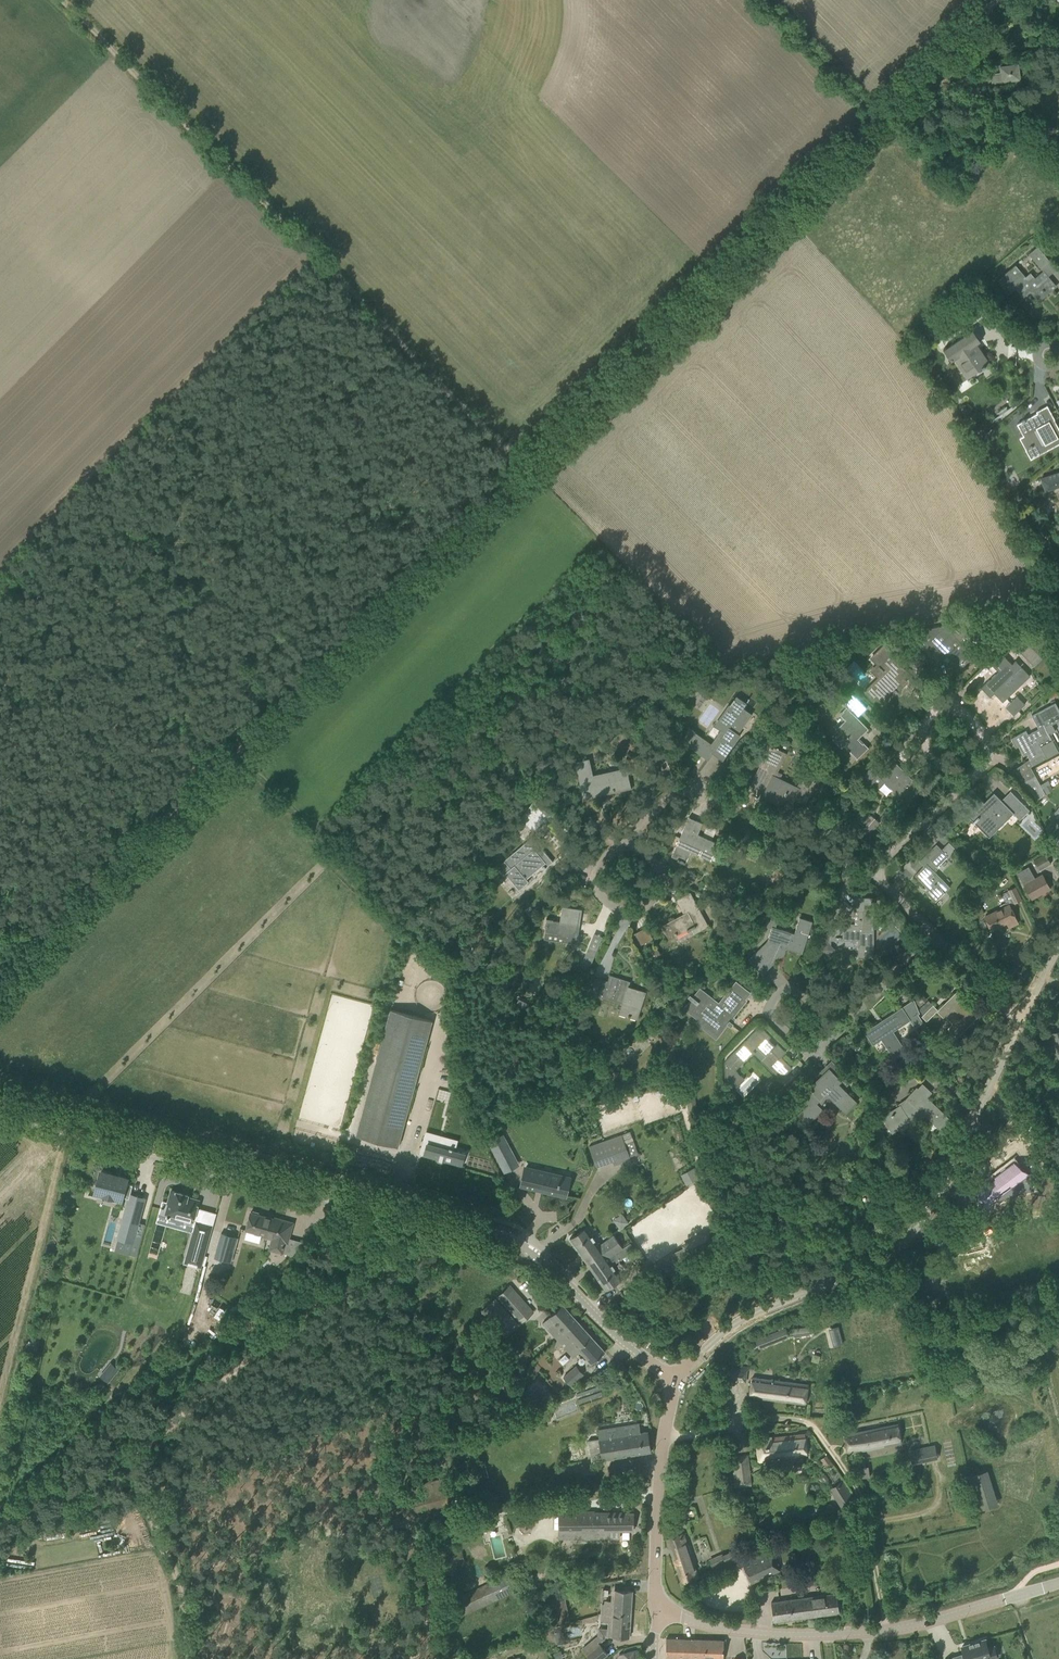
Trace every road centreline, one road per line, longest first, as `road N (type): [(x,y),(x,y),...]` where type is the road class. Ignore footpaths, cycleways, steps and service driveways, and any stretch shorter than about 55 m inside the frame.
road 1 (track): [(877,119),(0,988)]
road 2 (tertiary): [(673,1382),(521,1245),(0,1100)]
road 3 (track): [(525,468),(63,0)]
road 4 (track): [(191,1658),(181,1592),(133,1455),(327,1300),(415,1246),(424,1230)]
road 5 (tertiary): [(673,1382),(740,1321),(905,1245),(1019,1020)]
road 6 (unclassified): [(662,1444),(771,1419),(811,1425),(856,1487),(887,1631)]
road 7 (track): [(237,753),(437,957)]
road 8 (residential): [(873,876),(697,795),(671,794),(625,840)]
road 9 (tertiary): [(887,1631),(777,1635),(658,1613)]
road 10 (tertiary): [(1058,1583),(887,1631)]
road 11 (track): [(998,0),(877,119)]
road 12 (tertiary): [(658,1613),(662,1444)]
road 13 (residential): [(959,786),(987,763),(990,747),(971,721),(953,707),(936,709),(921,726),(923,743)]
road 14 (residential): [(625,840),(598,868),(594,885),(610,905),(628,914),(648,901),(662,871)]
road 15 (residential): [(840,1028),(806,1050),(769,1015),(782,990),(802,994)]
road 16 (residential): [(840,1028),(932,933)]
road 17 (residential): [(873,876),(959,786)]
road 18 (residential): [(1019,1020),(932,933)]

